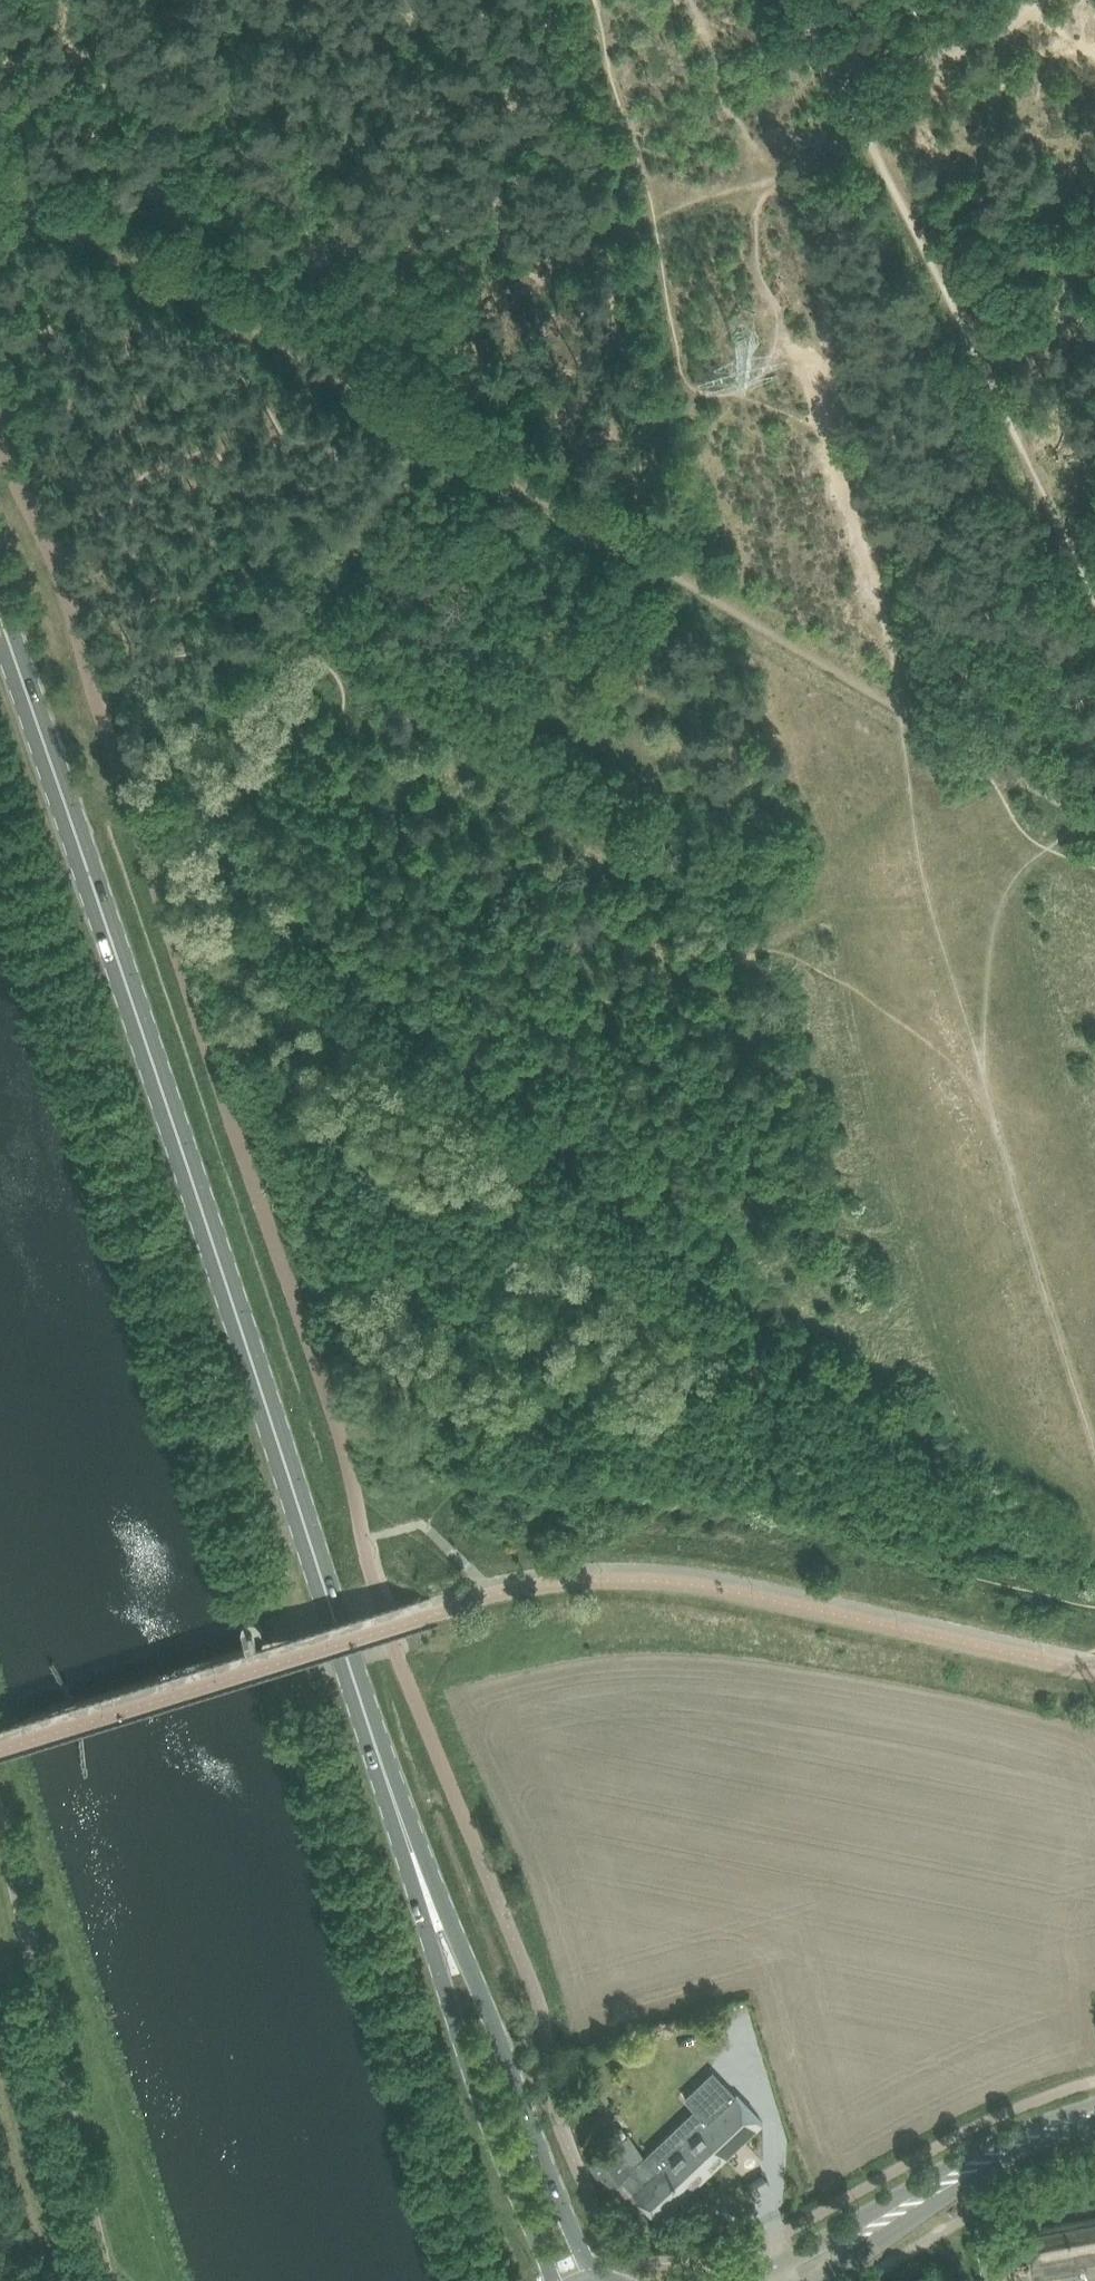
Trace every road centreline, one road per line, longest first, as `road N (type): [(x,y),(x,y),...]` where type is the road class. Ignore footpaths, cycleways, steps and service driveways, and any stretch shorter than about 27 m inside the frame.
road 1 (secondary): [(404,1832),(0,600)]
road 2 (secondary): [(601,2280),(466,1953),(404,1832)]
road 3 (secondary): [(404,1832),(473,2079),(553,2280)]
road 4 (tertiary): [(851,2241),(1025,2140),(1094,2111)]
road 5 (tertiary): [(851,2241),(809,2248),(730,2280)]

